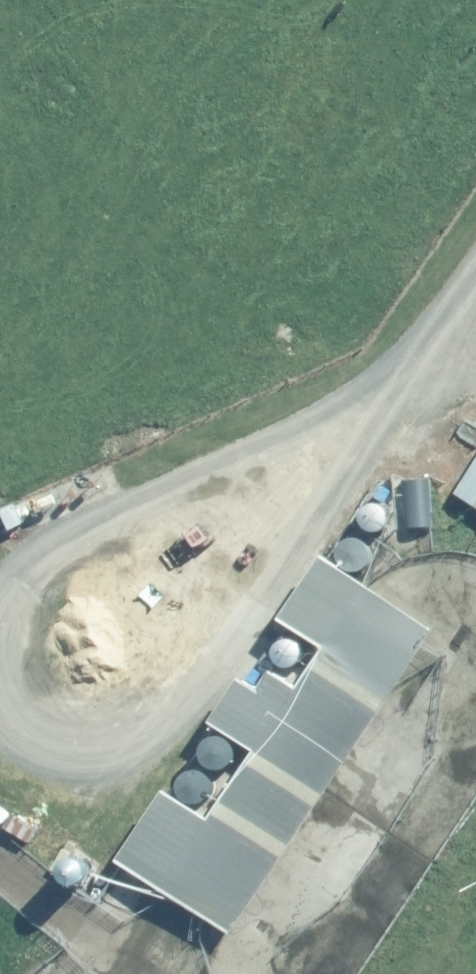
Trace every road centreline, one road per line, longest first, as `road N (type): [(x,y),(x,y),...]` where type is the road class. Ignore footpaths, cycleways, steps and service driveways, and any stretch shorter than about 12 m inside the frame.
road 1 (track): [(475,305),(170,722),(122,742),(79,741),(30,715),(4,670),(11,607),(37,565),(94,528),(272,460),(339,420)]
road 2 (track): [(0,840),(169,973)]

